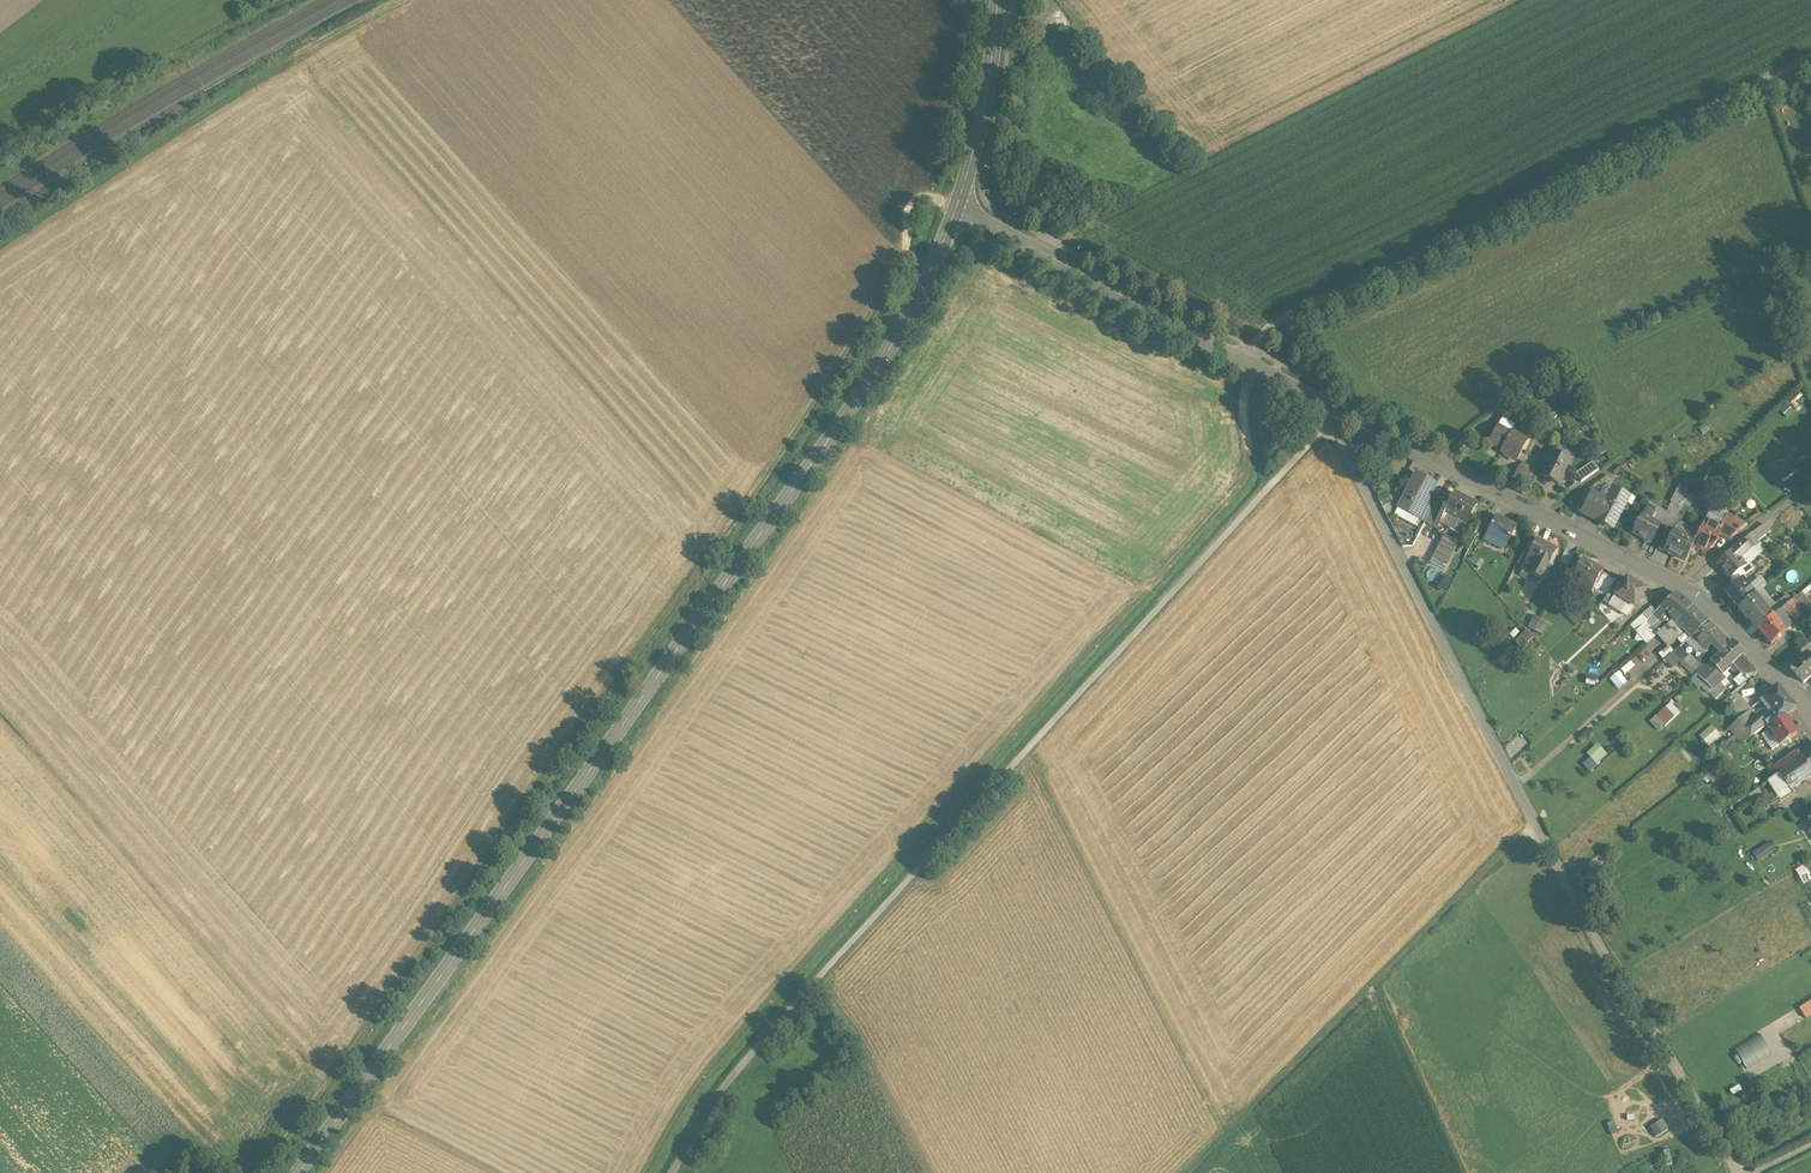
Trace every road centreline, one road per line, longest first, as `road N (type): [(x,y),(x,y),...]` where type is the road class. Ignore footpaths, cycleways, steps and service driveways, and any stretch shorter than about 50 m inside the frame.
road 1 (track): [(1810,54),(1277,320),(1260,336),(1243,391),(1245,463),(1222,507),(712,1070),(648,1172)]
road 2 (track): [(963,220),(931,207),(918,215),(902,288),(790,464),(277,1172)]
road 3 (secondary): [(313,1172),(882,385),(963,220)]
road 4 (track): [(674,1172),(744,1062),(1331,425)]
road 5 (tertiary): [(963,220),(1434,467),(1652,571),(1719,618),(1810,713)]
road 6 (track): [(1322,407),(1582,920),(1737,1172)]
road 7 (track): [(1190,1172),(1534,826)]
road 8 (track): [(406,0),(185,127),(0,261)]
road 9 (track): [(278,0),(136,73),(0,168)]
road 10 (secondary): [(963,220),(992,113),(1005,0)]

